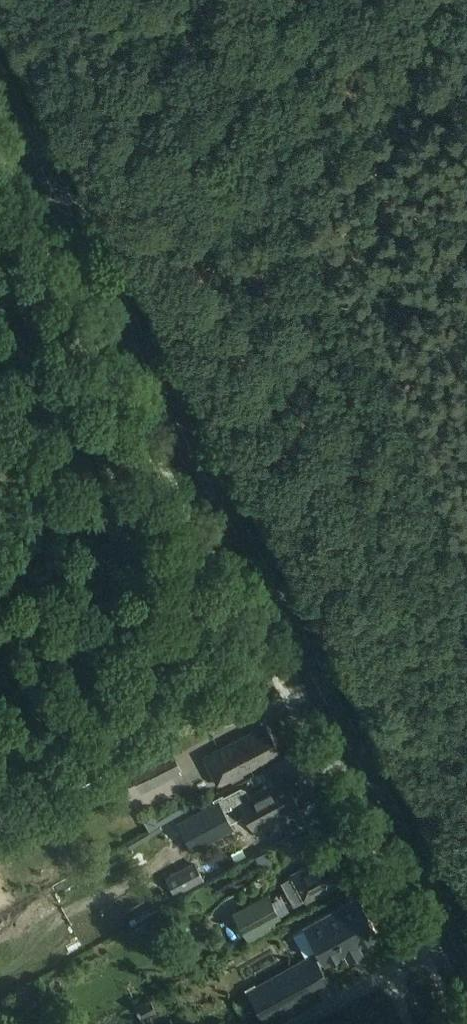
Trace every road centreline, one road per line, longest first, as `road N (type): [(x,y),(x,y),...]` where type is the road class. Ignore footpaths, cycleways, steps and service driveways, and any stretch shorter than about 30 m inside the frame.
road 1 (primary): [(451,939),(0,88)]
road 2 (track): [(73,226),(328,0)]
road 3 (track): [(0,797),(263,651)]
road 4 (unclassified): [(451,939),(296,1023)]

